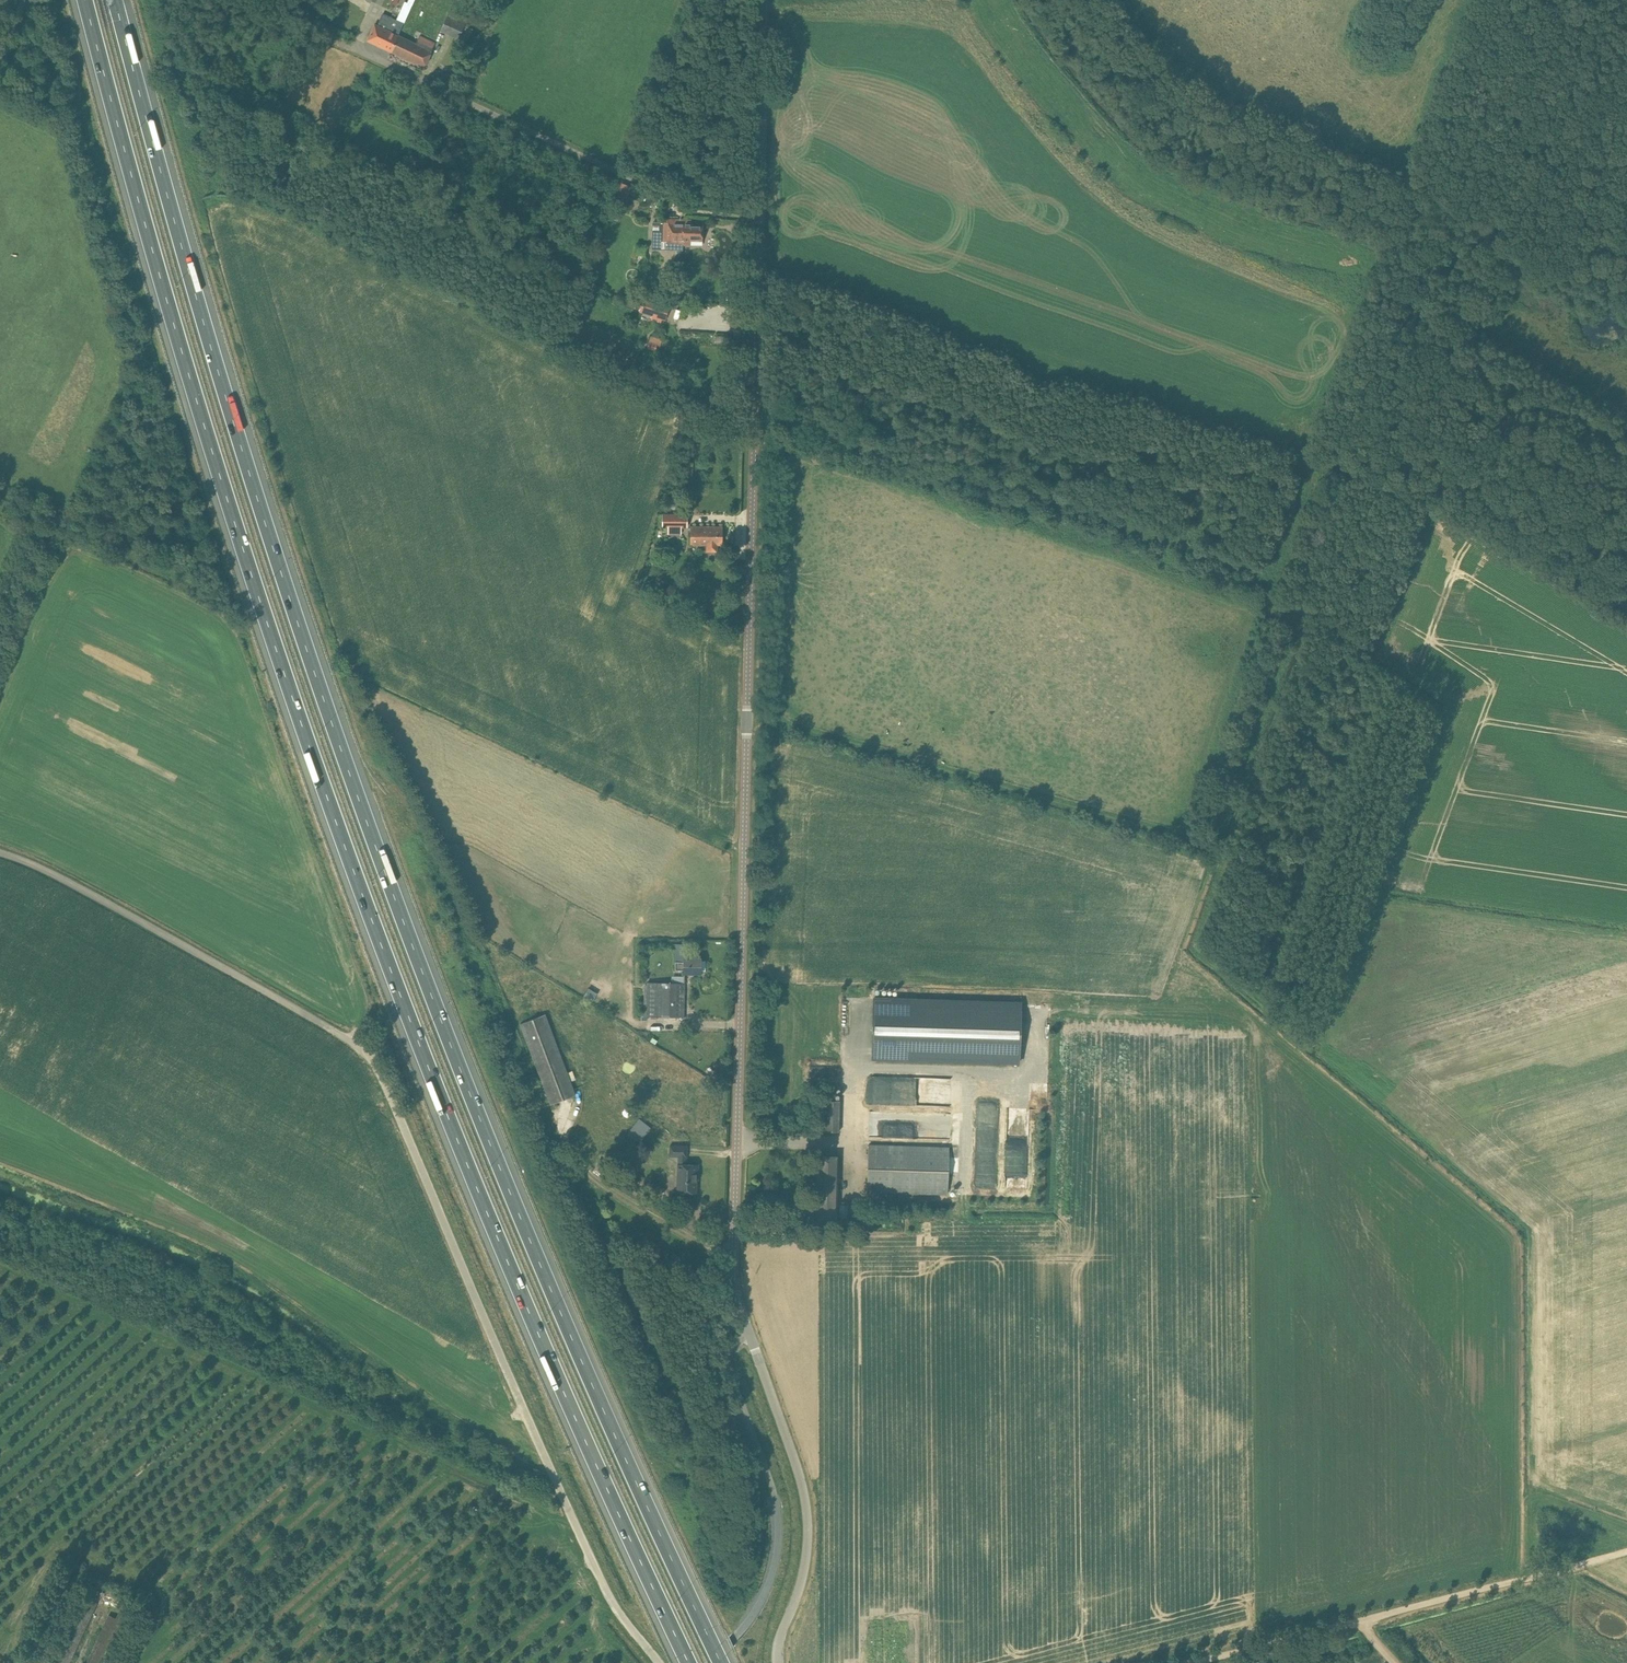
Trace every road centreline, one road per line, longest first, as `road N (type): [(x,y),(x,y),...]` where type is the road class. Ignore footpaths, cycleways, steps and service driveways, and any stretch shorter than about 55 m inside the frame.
road 1 (motorway): [(721,1662),(633,1480),(414,956),(269,547),(115,0)]
road 2 (motorway): [(82,0),(248,554),(400,995),(484,1206),(689,1662)]
road 3 (unclassified): [(780,1662),(783,1623),(809,1554),(808,1498),(742,1309),(736,1265),(767,0)]
road 4 (unclassified): [(658,1662),(617,1611),(391,1091),(354,1043)]
road 5 (track): [(763,214),(653,188),(228,0)]
road 6 (track): [(1208,850),(748,719)]
road 7 (track): [(1181,1662),(1626,1547)]
road 8 (track): [(354,1043),(40,865),(0,851)]
road 9 (track): [(1208,850),(1228,858),(1197,942),(1309,1044)]

